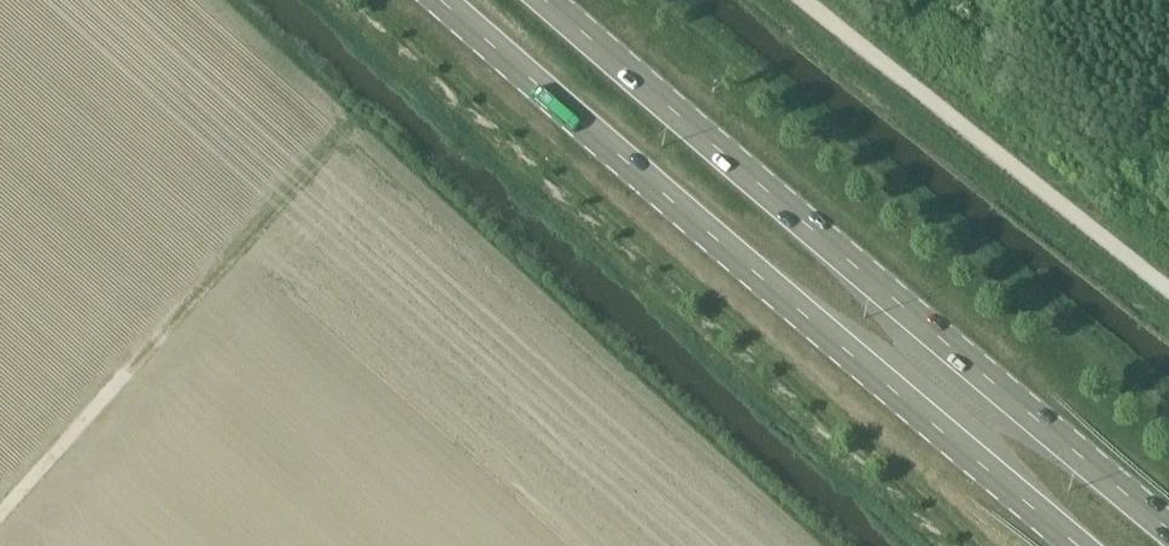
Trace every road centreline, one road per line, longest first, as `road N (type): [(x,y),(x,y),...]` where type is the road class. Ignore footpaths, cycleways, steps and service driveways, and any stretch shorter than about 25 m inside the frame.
road 1 (primary): [(443,0),(1083,545)]
road 2 (primary): [(1168,529),(549,0)]
road 3 (track): [(181,317),(0,514)]

